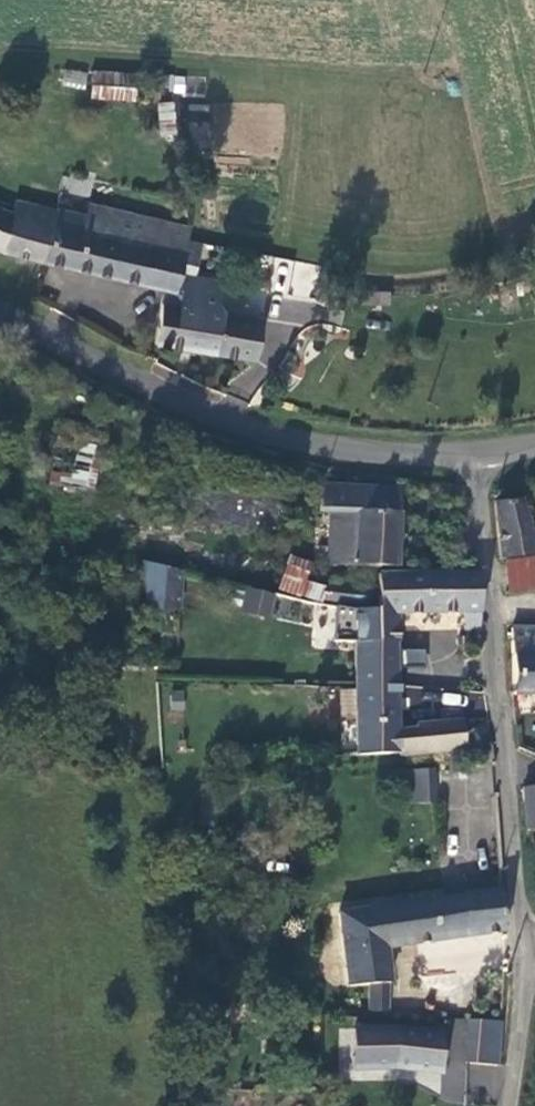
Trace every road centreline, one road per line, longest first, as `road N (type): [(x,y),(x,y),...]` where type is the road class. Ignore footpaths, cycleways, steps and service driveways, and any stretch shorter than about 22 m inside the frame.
road 1 (unclassified): [(0,312),(212,416),(315,446),(478,454)]
road 2 (residential): [(524,948),(478,454)]
road 3 (residential): [(503,1105),(524,948)]

